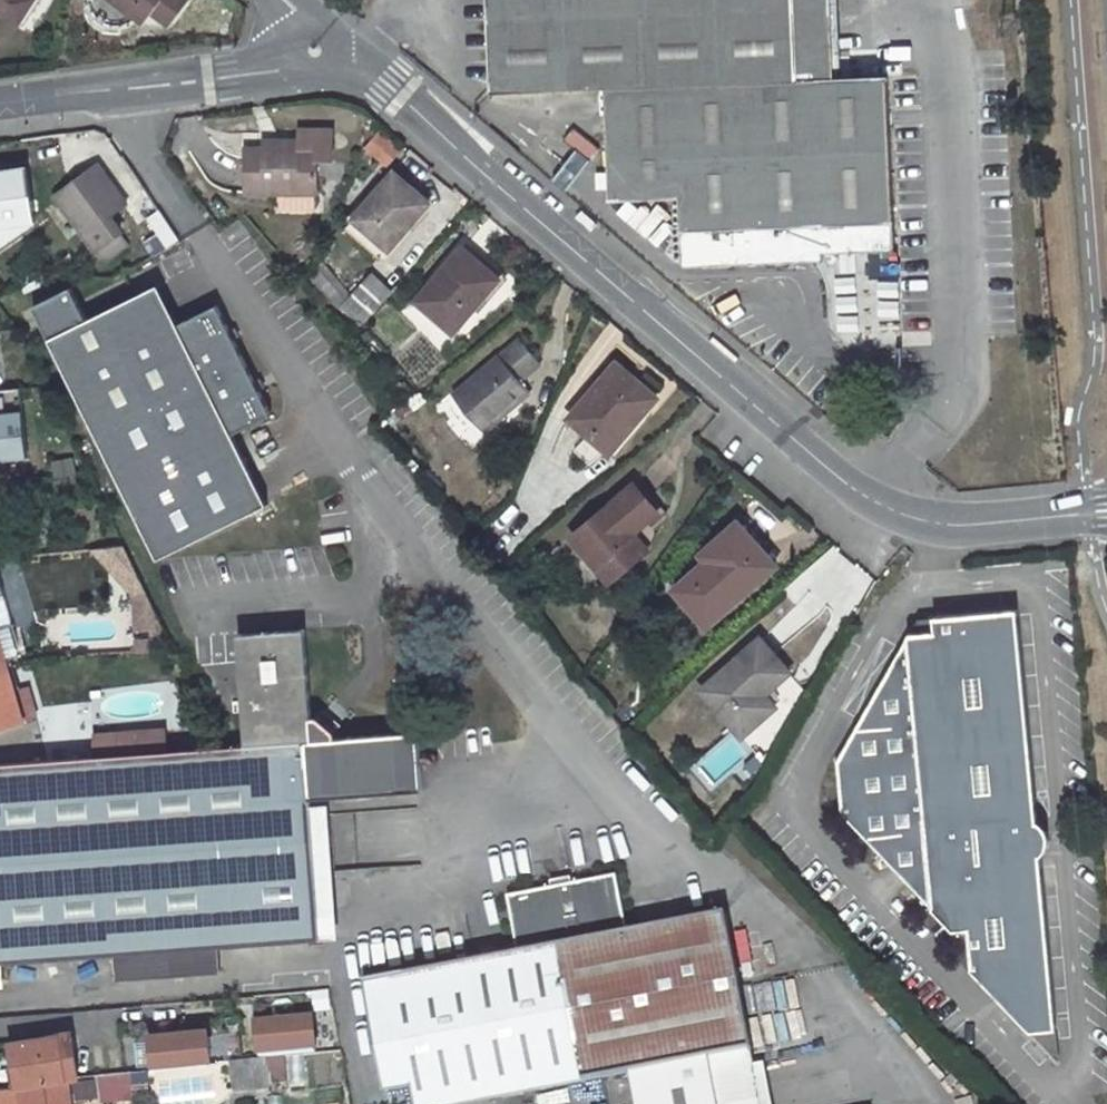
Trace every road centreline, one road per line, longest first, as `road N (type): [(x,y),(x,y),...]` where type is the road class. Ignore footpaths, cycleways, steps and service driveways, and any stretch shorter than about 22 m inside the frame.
road 1 (unclassified): [(1101,519),(961,529),(873,508),(831,480),(392,90),(353,61),(315,52)]
road 2 (unclassified): [(315,52),(278,72),(0,109)]

